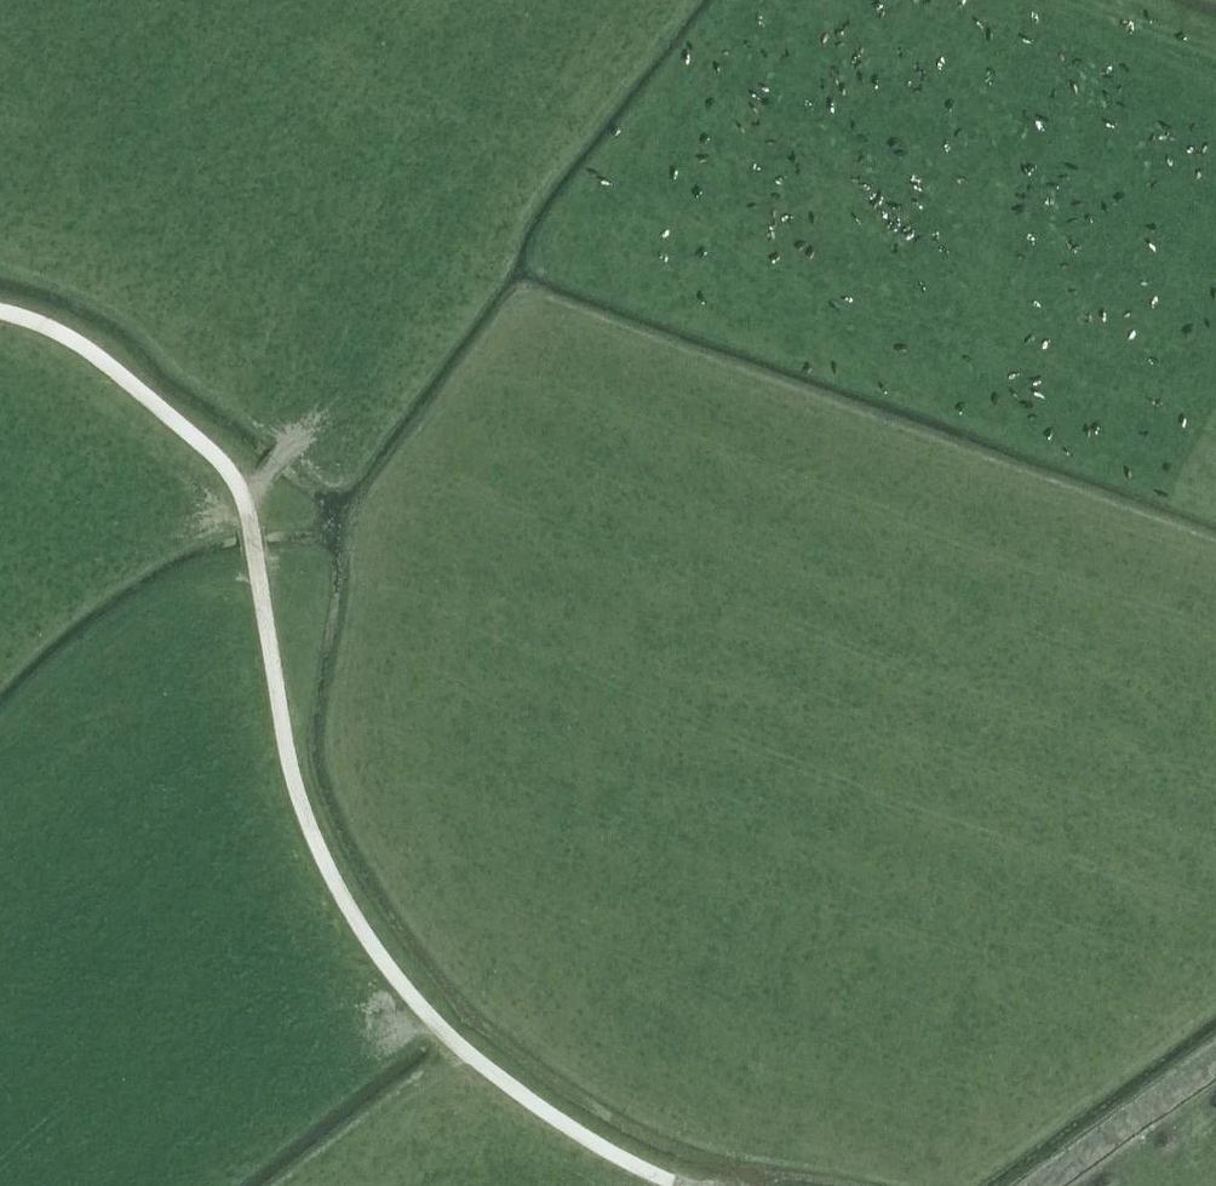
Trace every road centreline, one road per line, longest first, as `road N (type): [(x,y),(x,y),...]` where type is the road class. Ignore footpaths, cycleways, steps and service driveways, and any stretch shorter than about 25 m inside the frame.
road 1 (track): [(0,314),(29,320),(83,351),(214,447),(239,476),(255,527),(297,790),(317,842),(403,975),(454,1040),(504,1080),(579,1132),(682,1185)]
road 2 (unclassified): [(1215,1050),(1035,1185)]

